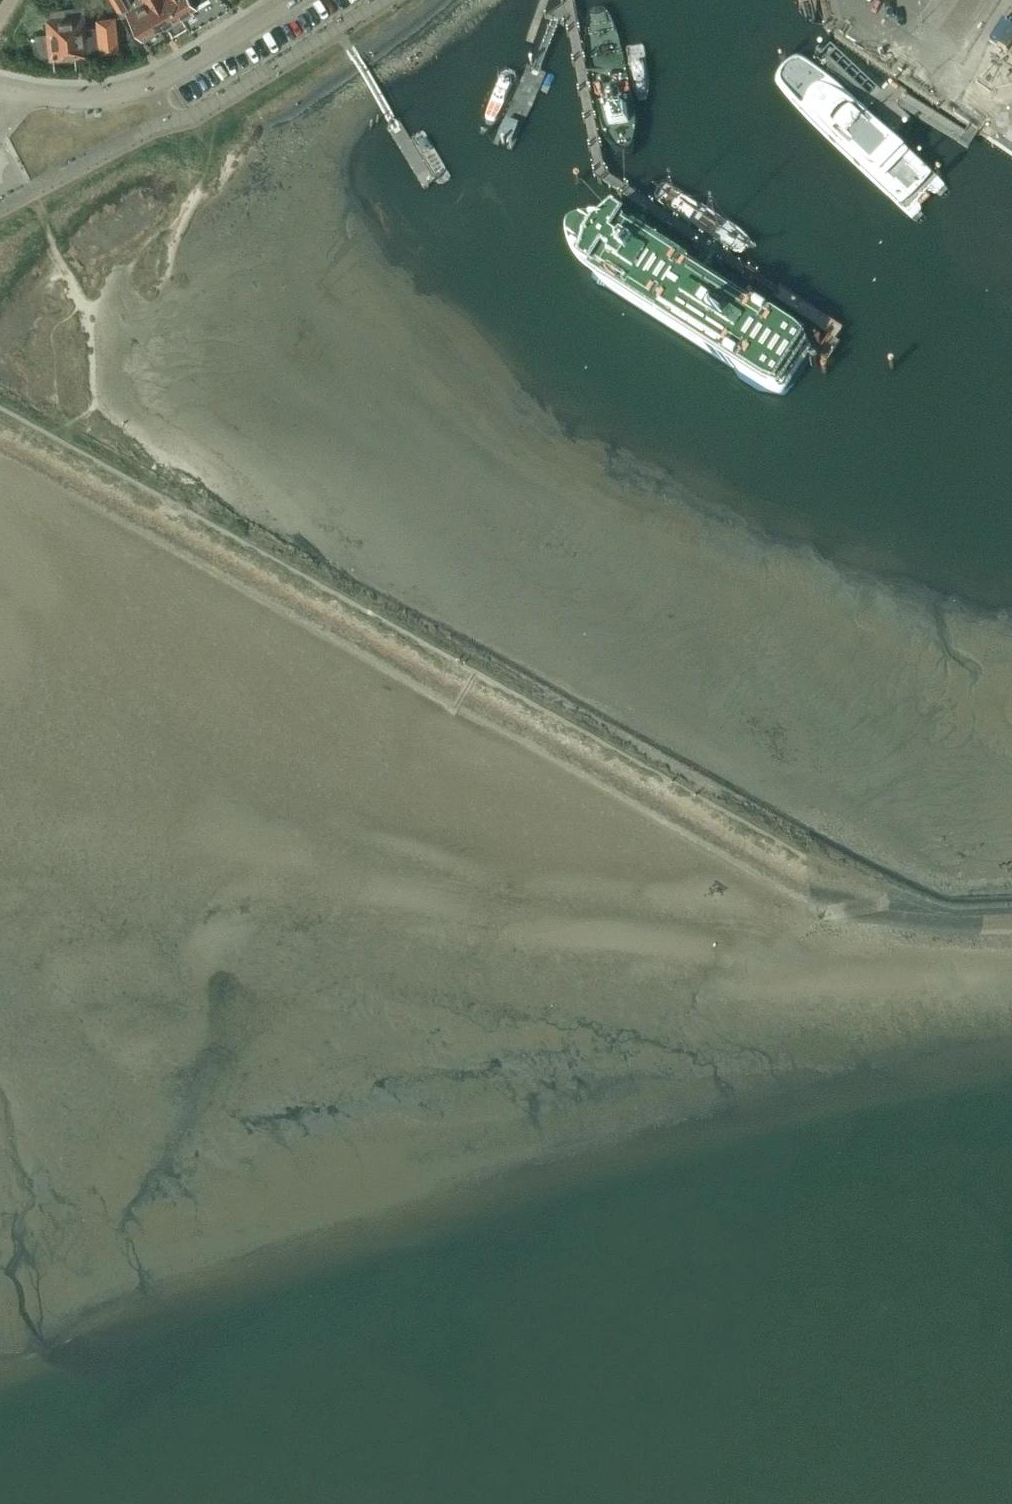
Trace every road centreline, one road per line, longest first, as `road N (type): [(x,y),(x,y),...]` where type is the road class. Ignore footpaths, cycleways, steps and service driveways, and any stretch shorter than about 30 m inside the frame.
road 1 (tertiary): [(4,99),(107,96),(152,85),(298,0)]

